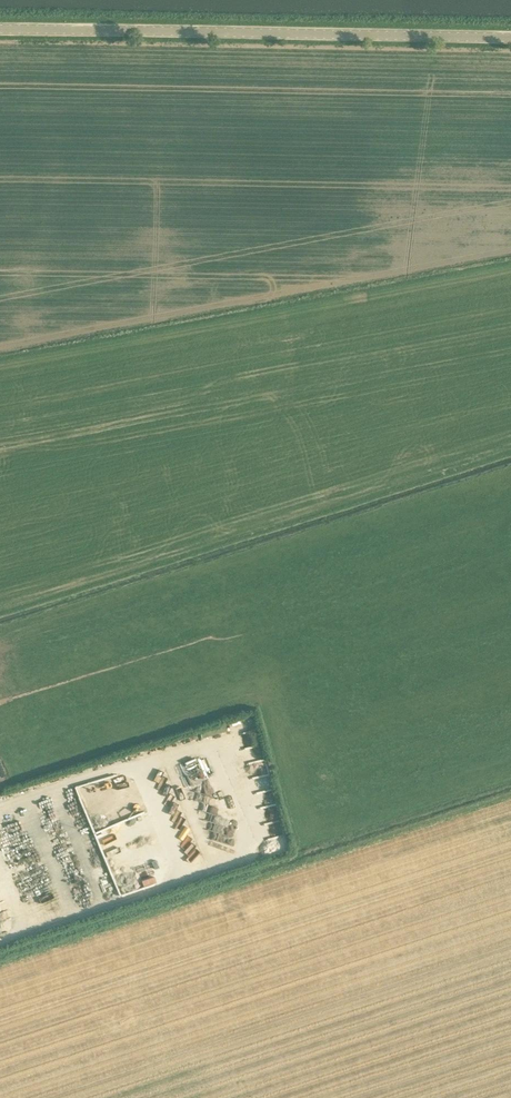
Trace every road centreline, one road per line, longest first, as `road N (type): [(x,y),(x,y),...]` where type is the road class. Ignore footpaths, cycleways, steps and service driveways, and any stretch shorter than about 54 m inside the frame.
road 1 (tertiary): [(510,38),(0,31)]

